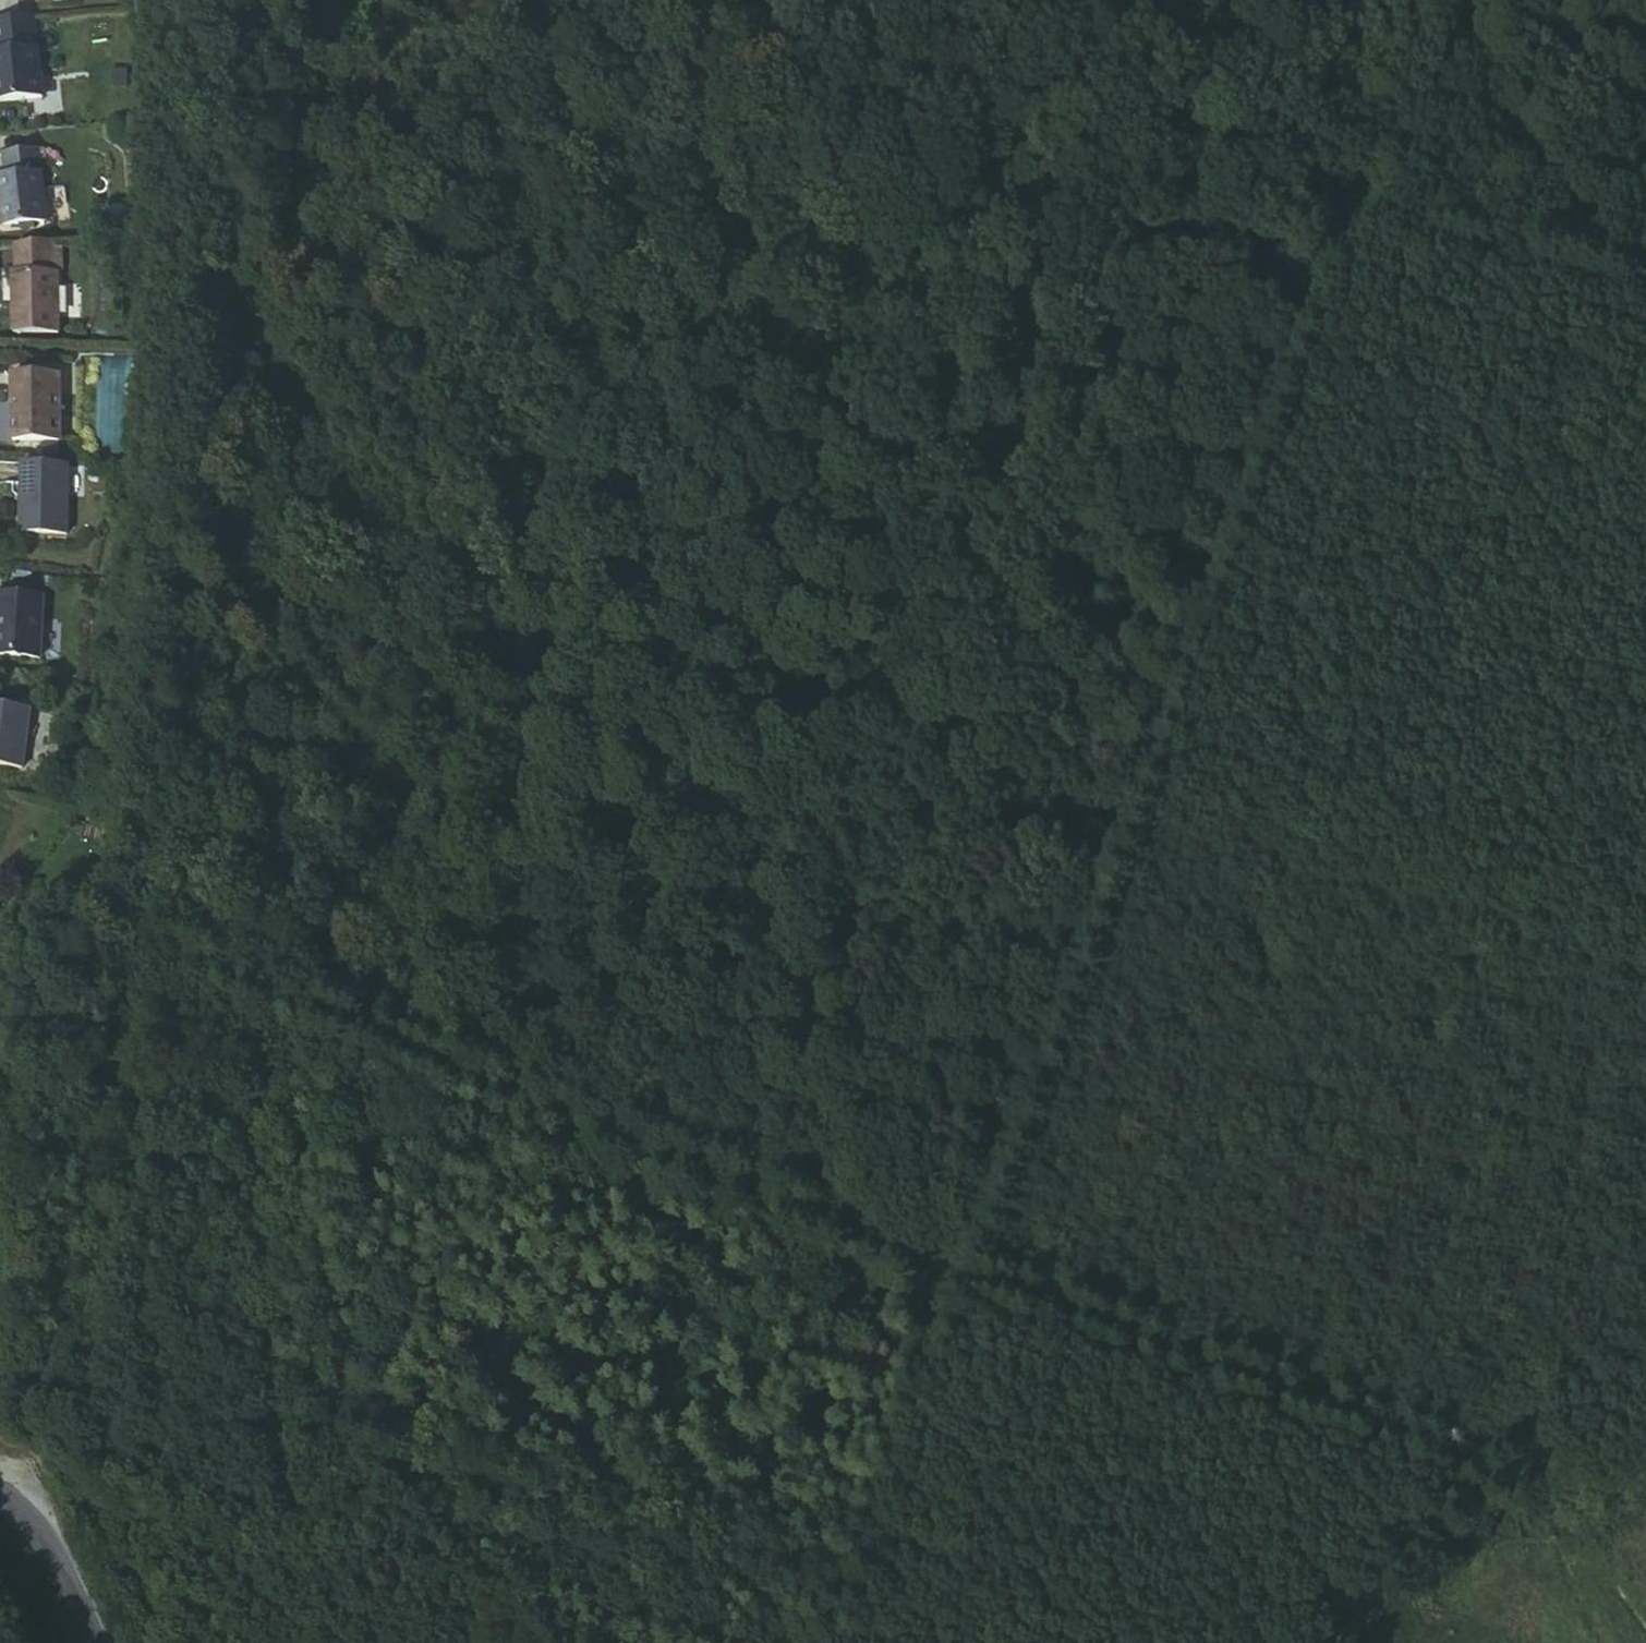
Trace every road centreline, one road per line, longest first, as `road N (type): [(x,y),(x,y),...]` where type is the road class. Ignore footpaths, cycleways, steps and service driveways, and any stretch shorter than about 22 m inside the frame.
road 1 (unclassified): [(112,1642),(66,1536),(0,1475)]

